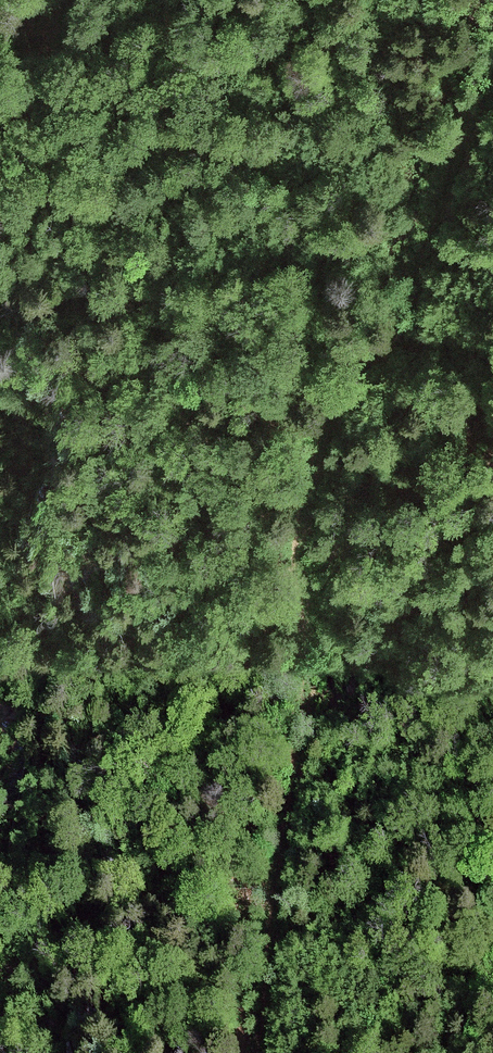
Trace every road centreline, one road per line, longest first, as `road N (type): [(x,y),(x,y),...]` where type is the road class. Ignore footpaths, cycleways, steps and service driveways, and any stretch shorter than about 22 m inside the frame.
road 1 (track): [(259,1052),(303,720),(300,542),(309,486),(328,428),(406,306),(492,67)]
road 2 (track): [(0,215),(56,0)]

